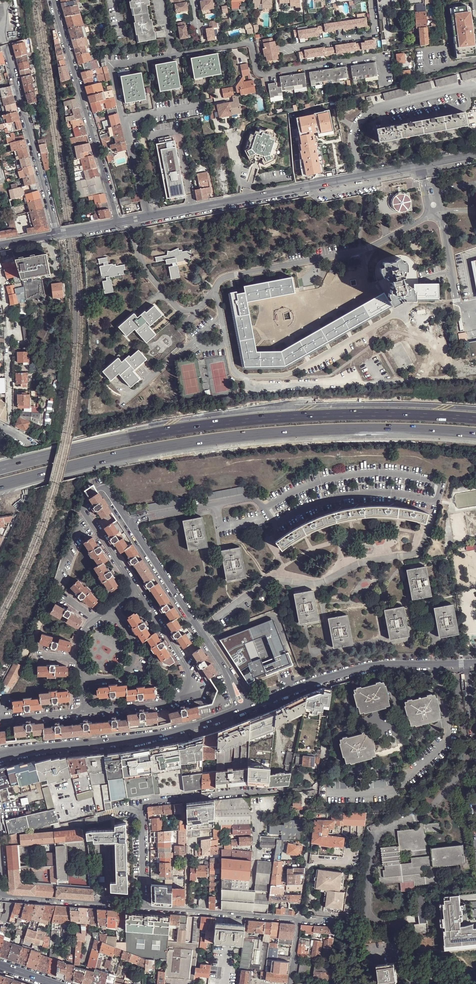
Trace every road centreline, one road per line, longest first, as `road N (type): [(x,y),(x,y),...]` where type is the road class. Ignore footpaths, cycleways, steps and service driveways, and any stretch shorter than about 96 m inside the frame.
road 1 (motorway): [(475,417),(304,413),(221,421),(0,468)]
road 2 (motorway): [(0,485),(214,440),(296,432),(475,435)]
road 3 (tertiary): [(149,216),(475,154)]
road 4 (residential): [(103,487),(247,707)]
road 5 (residential): [(383,84),(378,55),(258,74),(247,43),(171,56)]
road 6 (tertiary): [(0,755),(149,737),(247,707)]
road 7 (tertiary): [(247,707),(368,666),(475,662)]
road 8 (residential): [(120,223),(54,0)]
road 9 (unclassified): [(57,234),(9,50)]
road 10 (unclassified): [(142,810),(146,803),(317,787)]
road 11 (residential): [(298,919),(144,907)]
road 12 (residential): [(144,907),(3,896)]
road 13 (residential): [(298,919),(317,787)]
road 14 (residential): [(285,49),(372,34),(372,0)]

